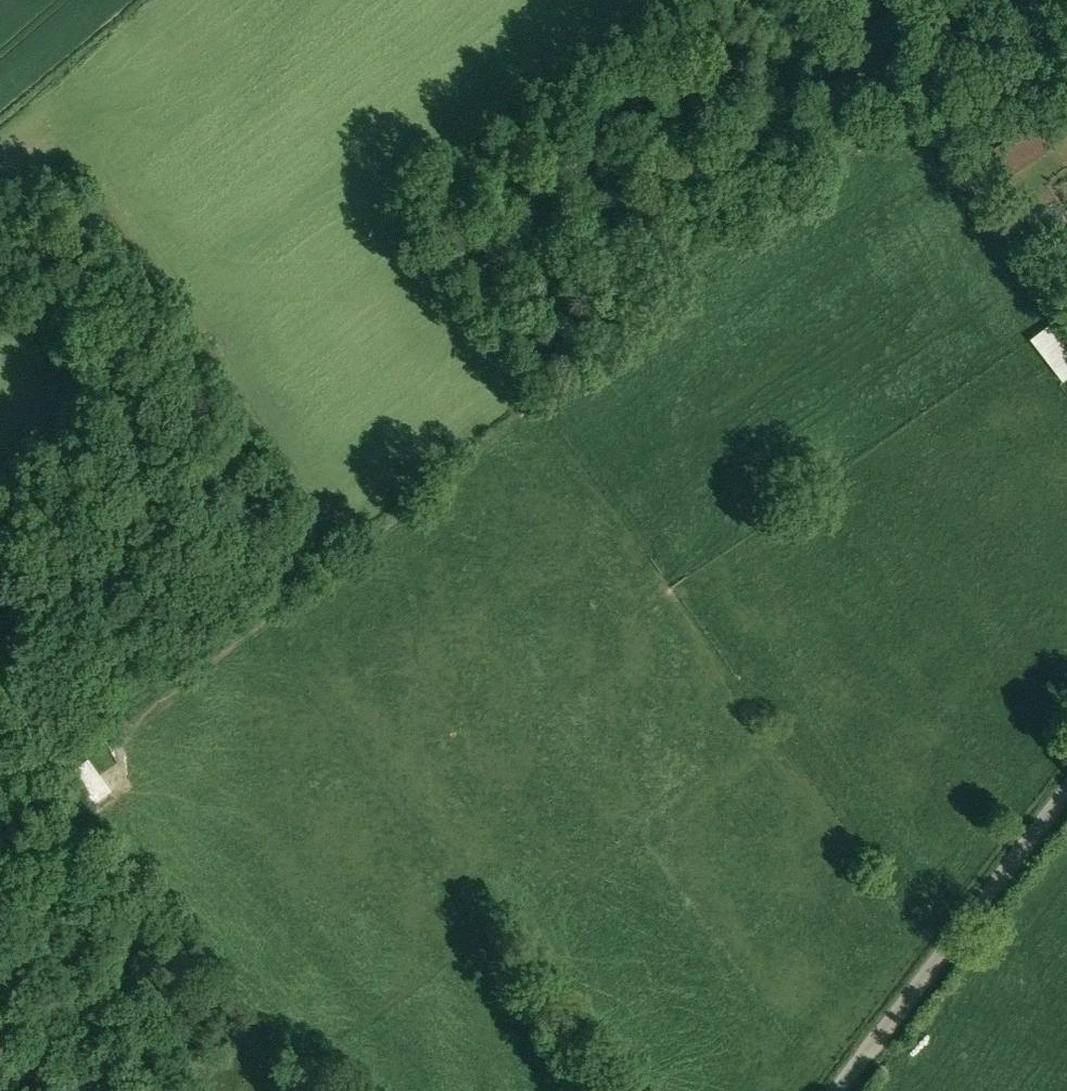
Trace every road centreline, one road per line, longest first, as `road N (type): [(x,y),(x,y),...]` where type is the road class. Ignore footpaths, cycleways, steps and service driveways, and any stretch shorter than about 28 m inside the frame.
road 1 (track): [(1066,315),(843,0)]
road 2 (unclassified): [(1066,799),(841,1090)]

